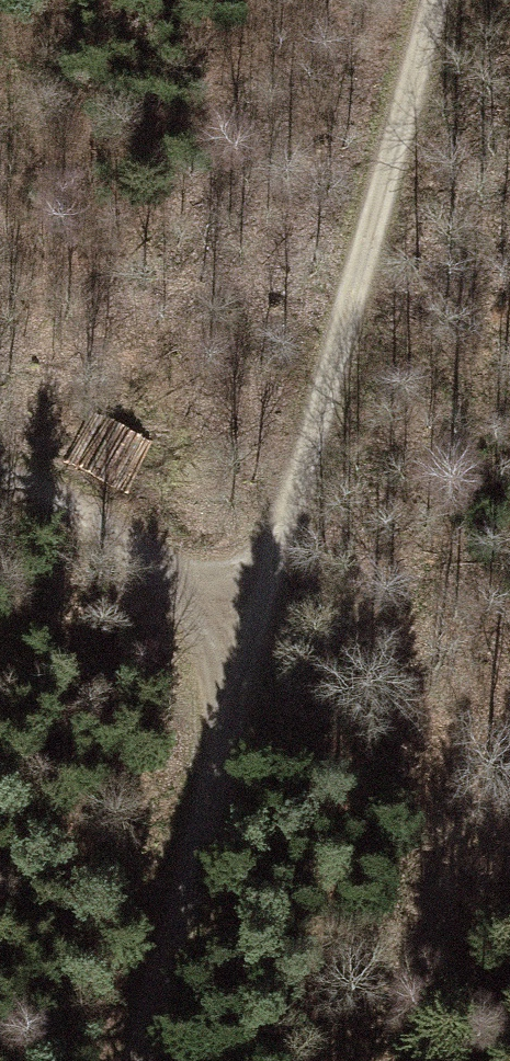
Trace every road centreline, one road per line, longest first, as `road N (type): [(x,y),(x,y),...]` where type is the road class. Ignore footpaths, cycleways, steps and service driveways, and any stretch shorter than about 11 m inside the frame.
road 1 (track): [(436,0),(130,1060)]
road 2 (track): [(0,473),(48,482),(248,630)]

